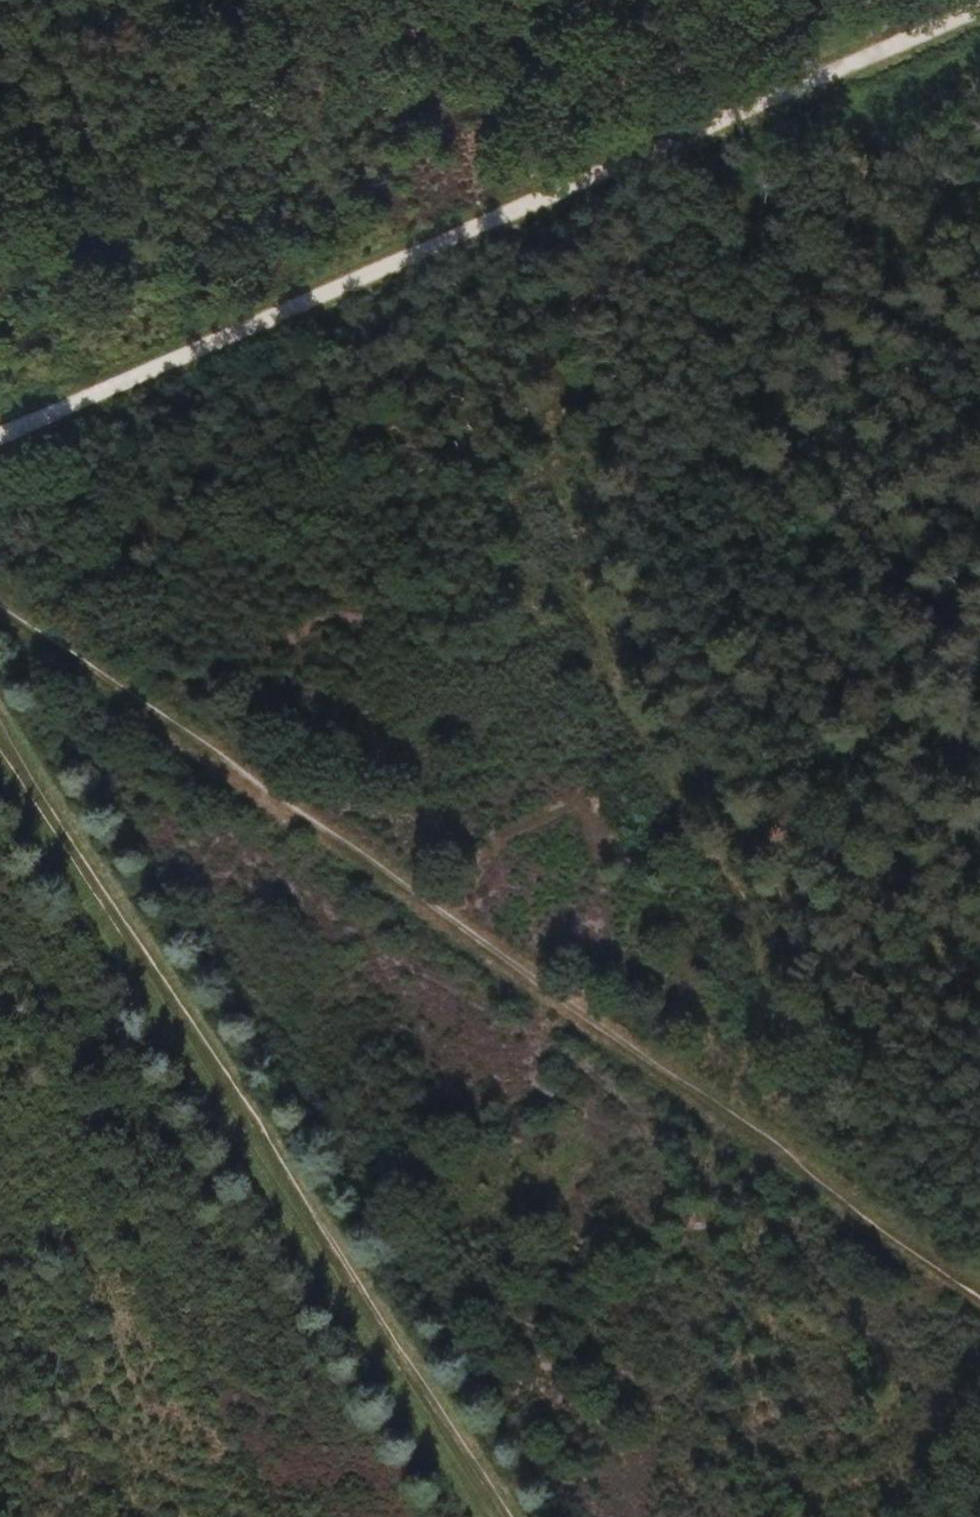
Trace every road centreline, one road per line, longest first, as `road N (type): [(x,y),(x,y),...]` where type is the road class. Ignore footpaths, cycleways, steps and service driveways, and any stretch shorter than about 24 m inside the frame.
road 1 (track): [(0,436),(979,13)]
road 2 (track): [(499,1516),(0,744)]

